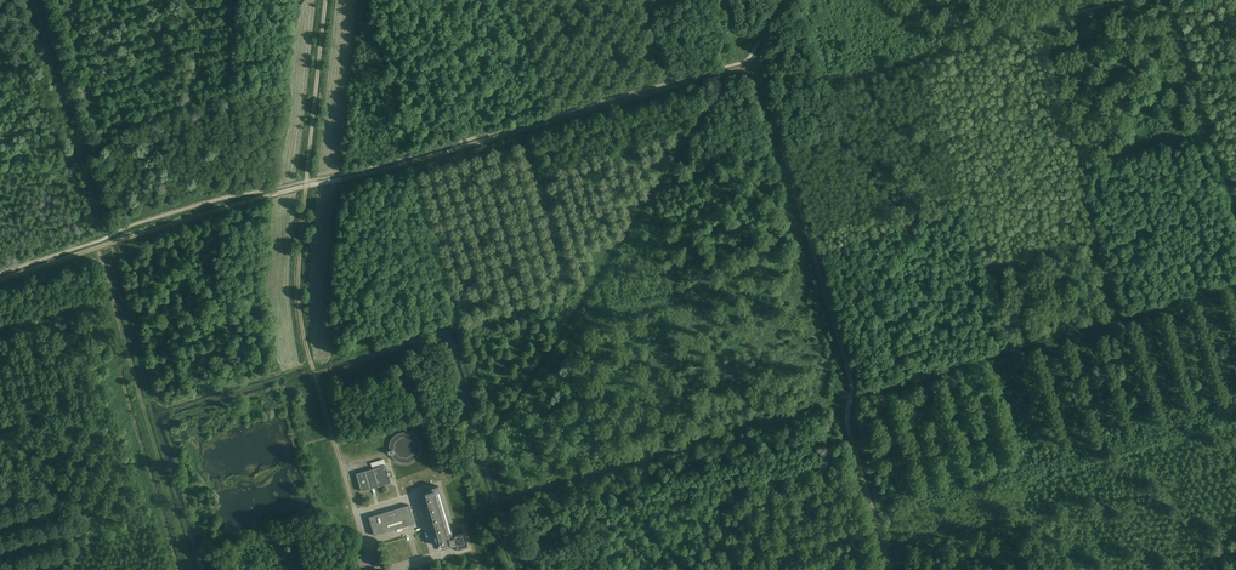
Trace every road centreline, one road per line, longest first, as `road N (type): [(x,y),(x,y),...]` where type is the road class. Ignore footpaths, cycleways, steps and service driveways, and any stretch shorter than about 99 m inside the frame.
road 1 (track): [(0,280),(263,198),(751,64)]
road 2 (track): [(747,60),(758,72),(853,388),(846,421),(890,569)]
road 3 (track): [(326,0),(299,276),(303,334),(352,505)]

